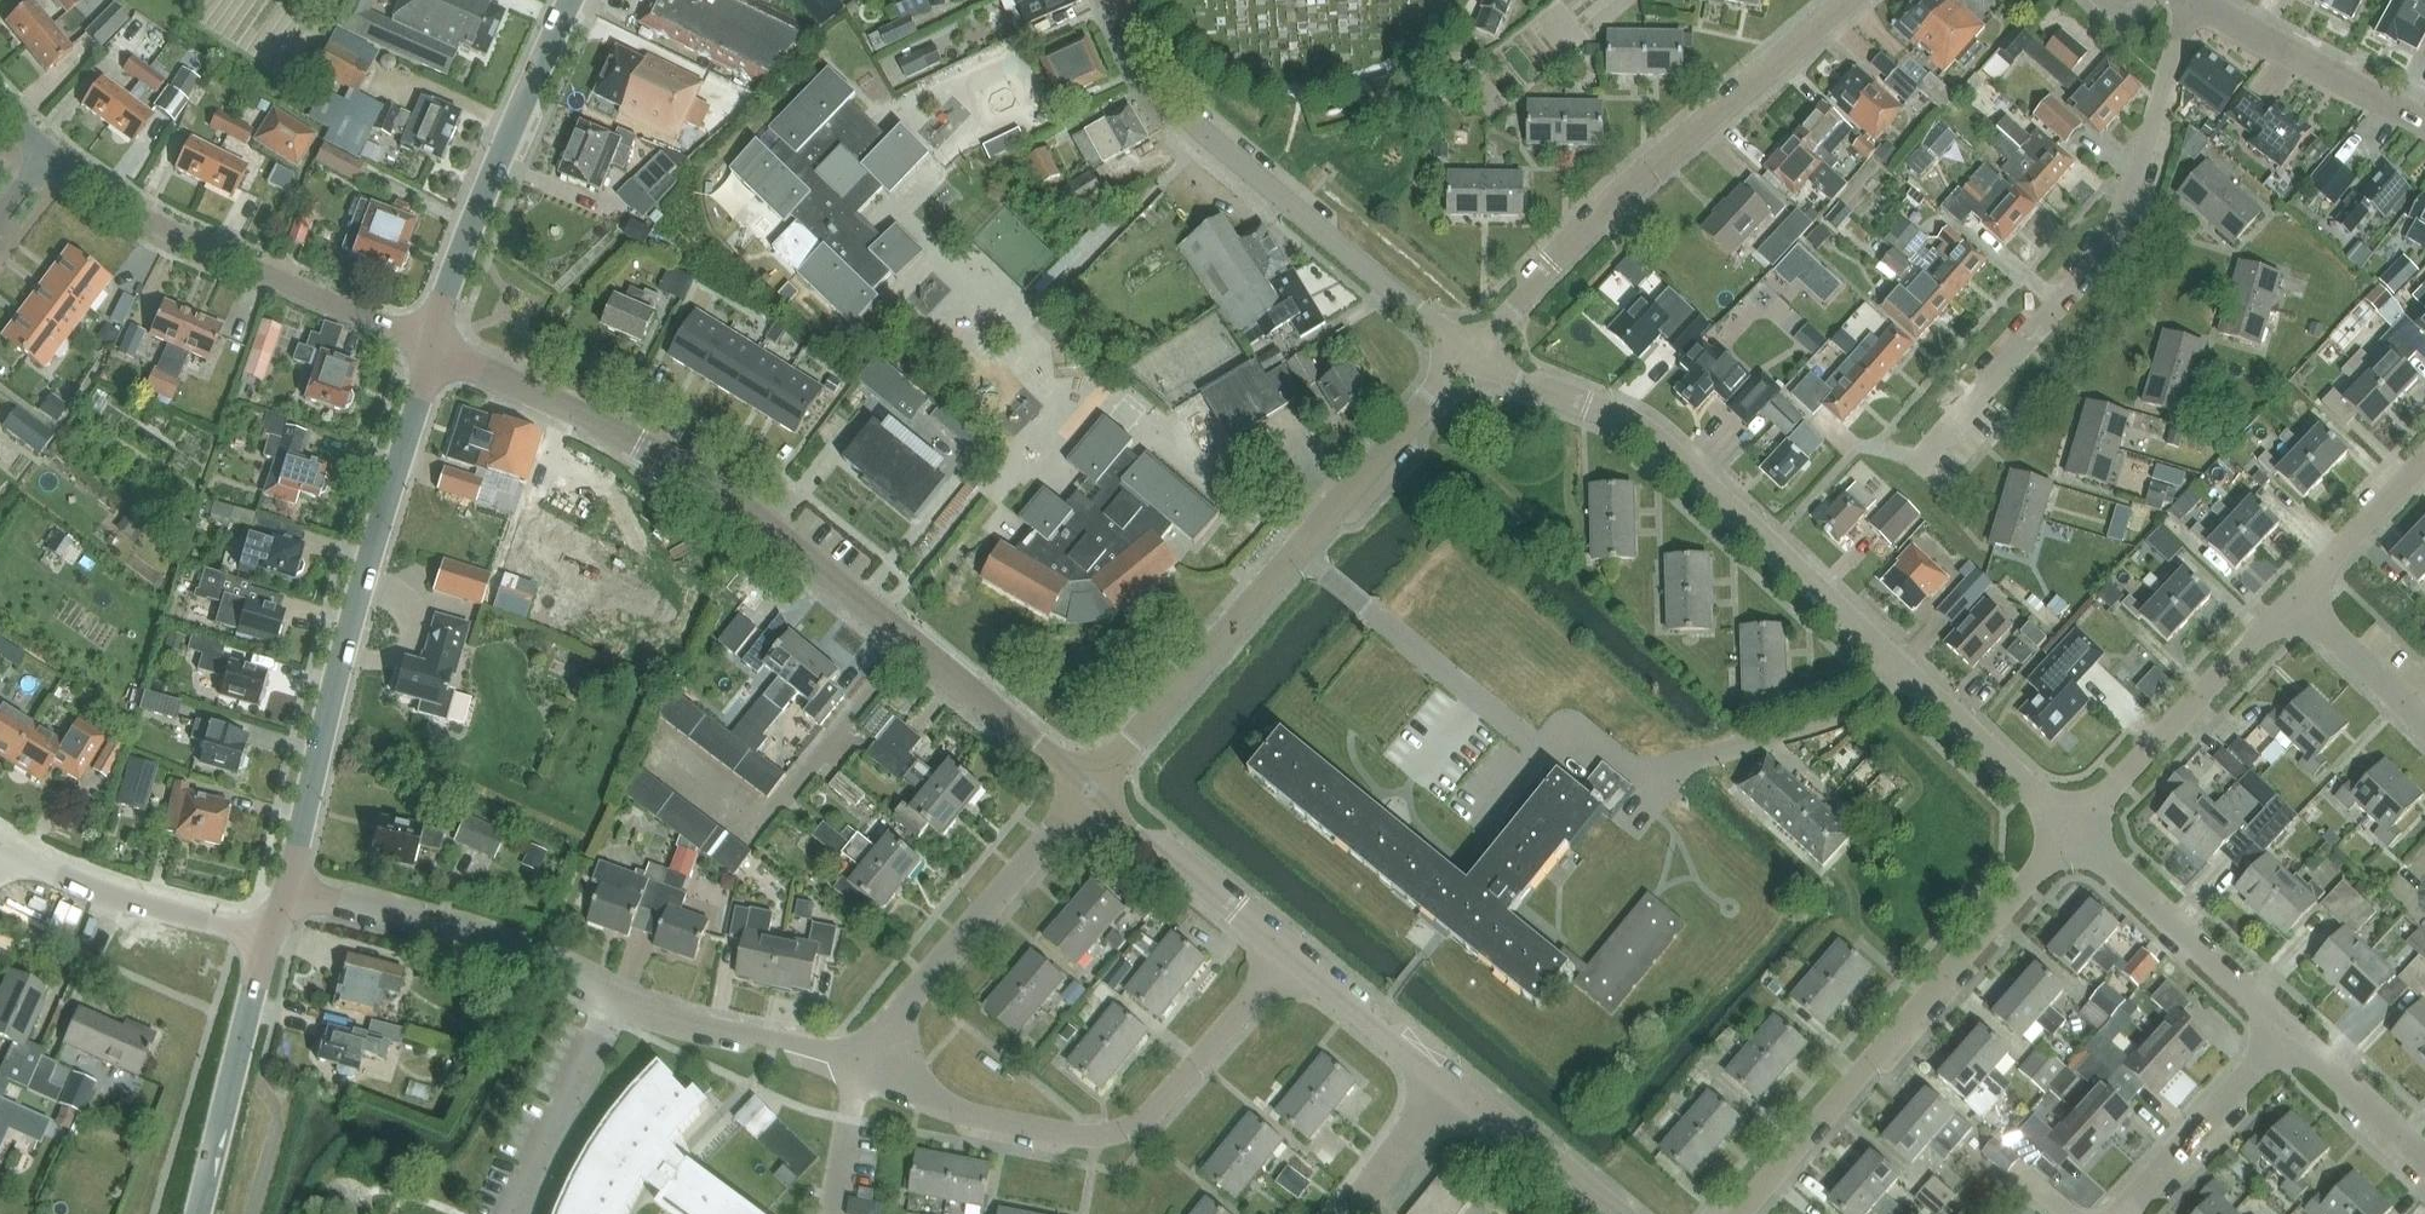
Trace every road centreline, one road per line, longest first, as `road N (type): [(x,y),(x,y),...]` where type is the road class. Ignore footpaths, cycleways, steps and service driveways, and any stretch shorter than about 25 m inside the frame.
road 1 (residential): [(433,349),(641,441),(703,478),(1090,790)]
road 2 (residential): [(2073,831),(1668,447),(1471,355)]
road 3 (residential): [(1090,790),(1471,355)]
road 4 (secondary): [(287,893),(373,538),(433,349)]
road 5 (residential): [(1921,460),(2093,271),(2138,175),(2183,30),(2202,3)]
road 6 (residential): [(1471,355),(1657,163),(1850,0)]
road 7 (residential): [(1740,1213),(2073,831)]
road 8 (residential): [(865,1074),(953,1108),(1094,1137),(1152,1112),(1284,957)]
road 9 (residential): [(1471,355),(1190,118),(1147,57),(1121,0)]
road 10 (residential): [(433,349),(170,233),(43,159)]
road 11 (secondary): [(433,349),(571,0)]
road 12 (residential): [(865,1074),(914,993),(1090,790)]
road 13 (residential): [(287,893),(483,941),(614,998)]
road 14 (residential): [(2073,831),(2294,600)]
road 15 (residential): [(2286,1033),(2073,831)]
road 16 (residential): [(267,939),(80,885),(0,846)]
road 17 (secondary): [(198,1213),(267,939)]
road 18 (residential): [(614,998),(776,1041),(865,1074)]
road 19 (residential): [(1090,790),(1284,957)]
road 20 (tertiary): [(2424,127),(2202,3)]
road 21 (residential): [(2124,1213),(2286,1033)]
road 22 (residential): [(614,998),(512,1213)]
road 23 (residential): [(1441,1073),(1617,1213)]
road 24 (residential): [(1284,957),(1441,1073)]
road 25 (residential): [(2294,600),(2424,463)]
road 26 (residential): [(2424,1160),(2286,1033)]
road 27 (residential): [(2424,721),(2294,600)]
road 28 (residential): [(1340,1213),(1441,1073)]

